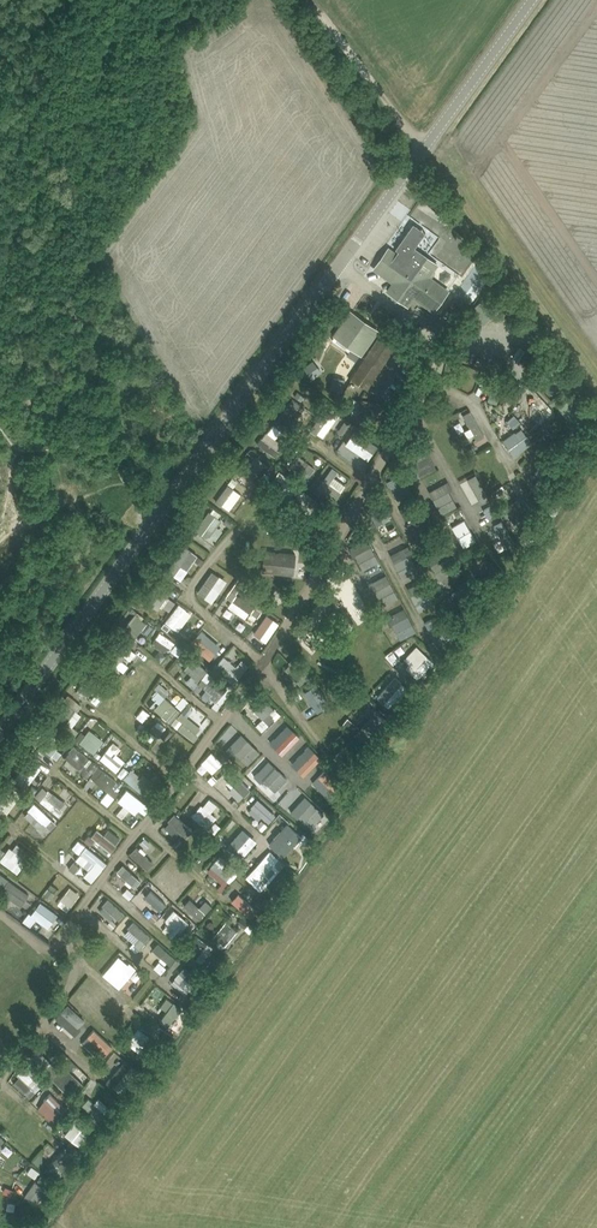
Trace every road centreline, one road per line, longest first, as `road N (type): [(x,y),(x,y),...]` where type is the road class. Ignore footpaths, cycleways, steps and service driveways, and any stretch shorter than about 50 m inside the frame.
road 1 (unclassified): [(0,733),(533,0)]
road 2 (track): [(316,0),(424,150)]

